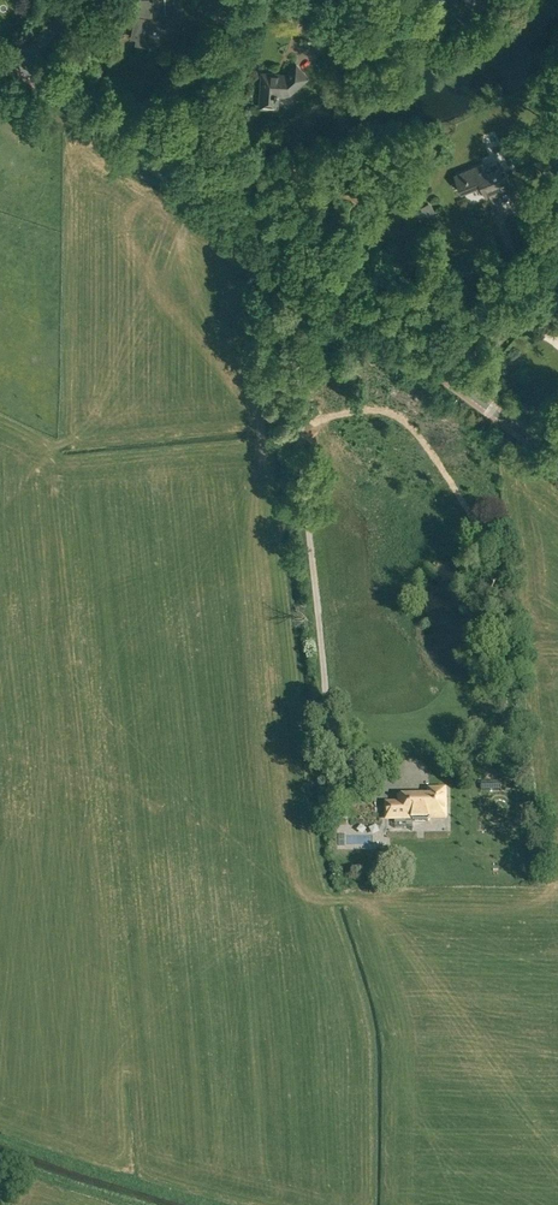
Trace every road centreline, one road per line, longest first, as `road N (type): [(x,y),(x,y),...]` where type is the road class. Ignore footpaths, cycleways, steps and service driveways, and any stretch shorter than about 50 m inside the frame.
road 1 (primary): [(460,387),(23,70)]
road 2 (unclassified): [(460,387),(557,275)]
road 3 (primary): [(557,463),(460,387)]

